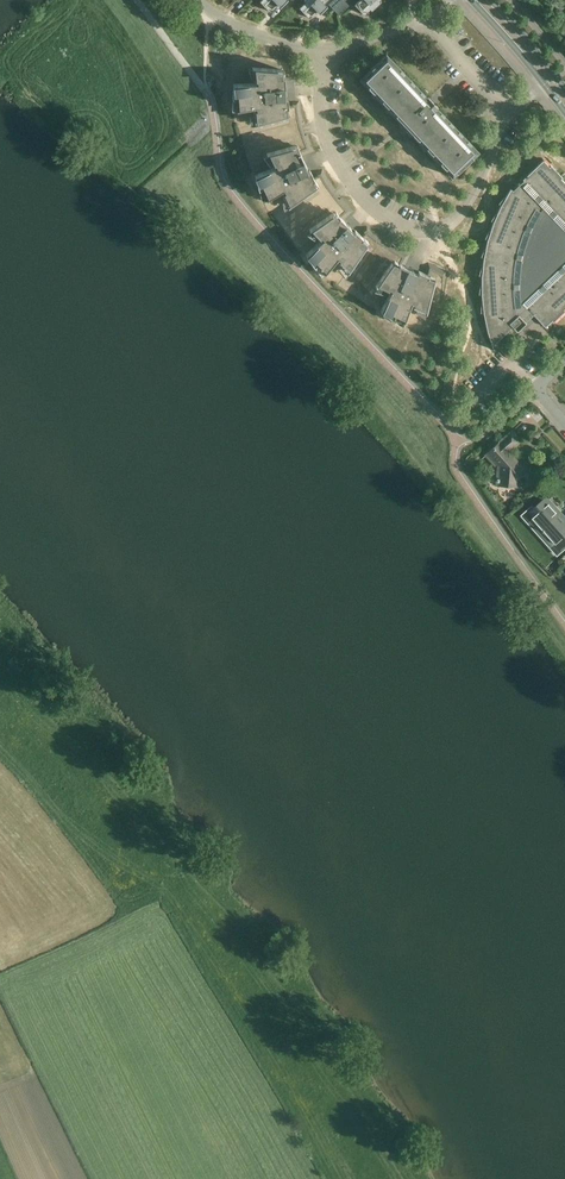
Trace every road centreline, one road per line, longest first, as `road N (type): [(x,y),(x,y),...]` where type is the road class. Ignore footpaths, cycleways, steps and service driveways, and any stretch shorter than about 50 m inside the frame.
road 1 (residential): [(507,110),(458,217),(431,231),(401,226),(345,174),(326,137),(325,53)]
road 2 (residential): [(198,0),(255,35),(325,53)]
road 3 (residential): [(429,15),(507,110)]

